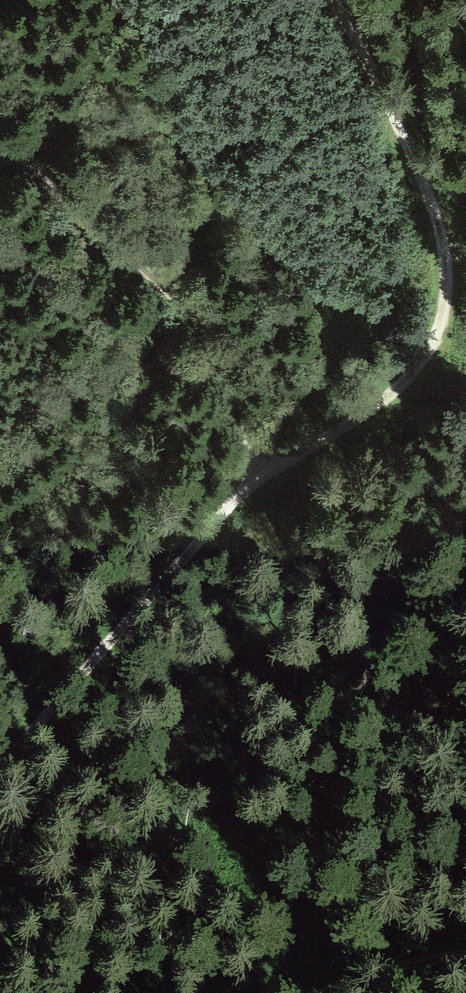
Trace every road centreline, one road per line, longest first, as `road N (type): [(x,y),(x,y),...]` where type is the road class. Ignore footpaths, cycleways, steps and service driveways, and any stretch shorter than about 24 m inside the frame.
road 1 (track): [(0,768),(231,509),(267,473),(419,363),(441,324),(446,260),(429,197),(322,0)]
road 2 (track): [(0,155),(91,218),(215,338),(267,473)]
road 3 (track): [(465,952),(386,966),(322,992)]

